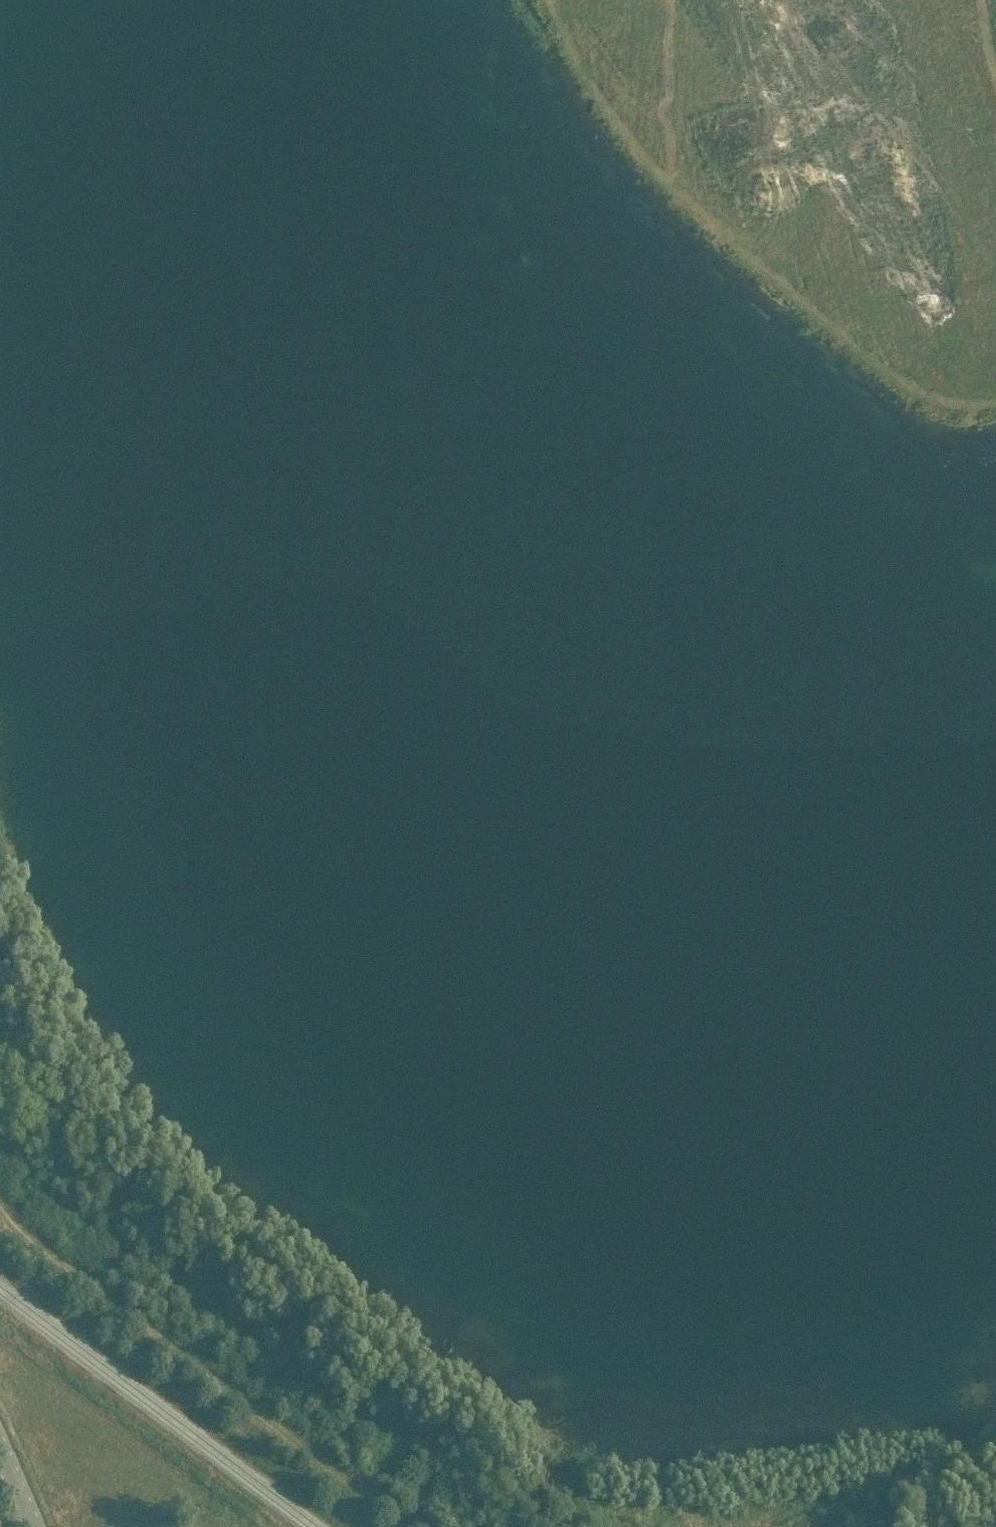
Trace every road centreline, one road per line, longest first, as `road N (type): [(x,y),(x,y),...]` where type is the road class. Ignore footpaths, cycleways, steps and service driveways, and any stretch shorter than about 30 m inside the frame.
road 1 (track): [(419,1526),(18,1228),(0,1203)]

